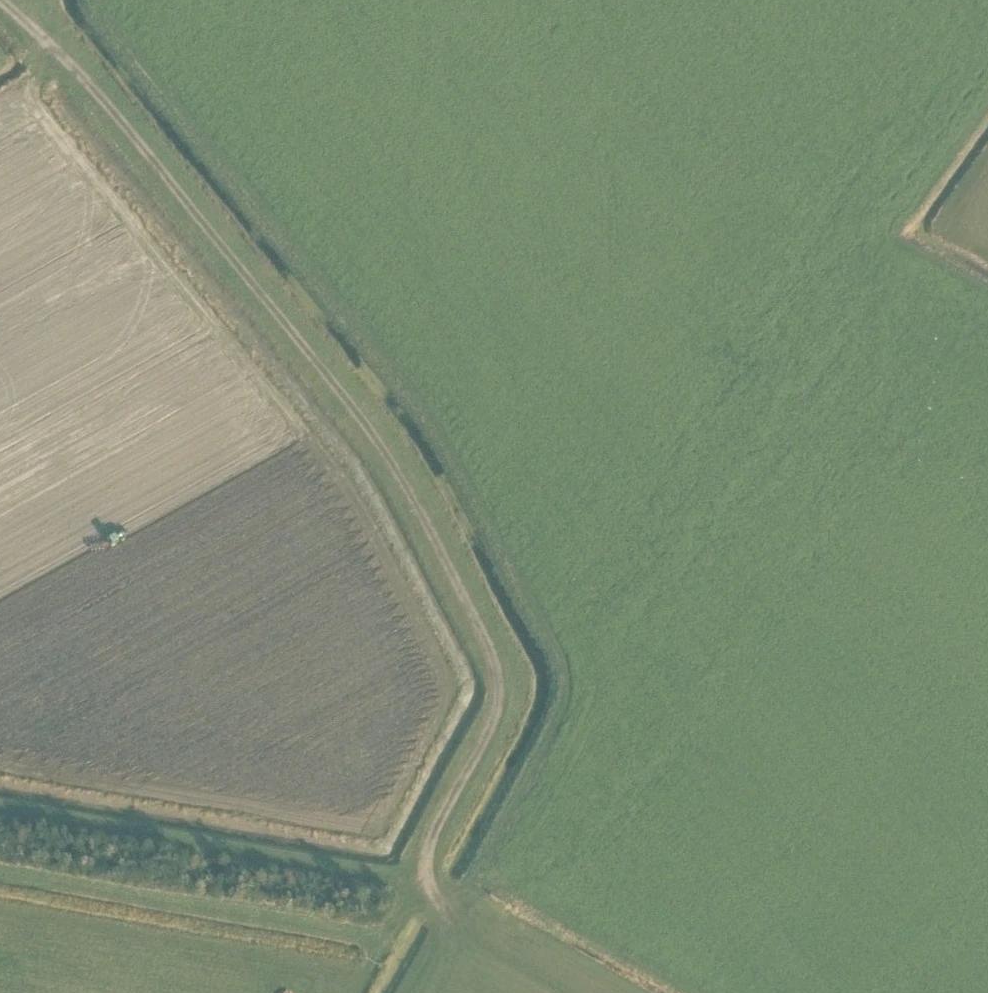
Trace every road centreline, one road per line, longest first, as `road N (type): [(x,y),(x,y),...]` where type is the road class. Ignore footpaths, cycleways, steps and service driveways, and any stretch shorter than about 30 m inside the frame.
road 1 (track): [(0,6),(106,109),(356,418),(471,606),(497,695),(422,871),(448,919),(407,992)]

